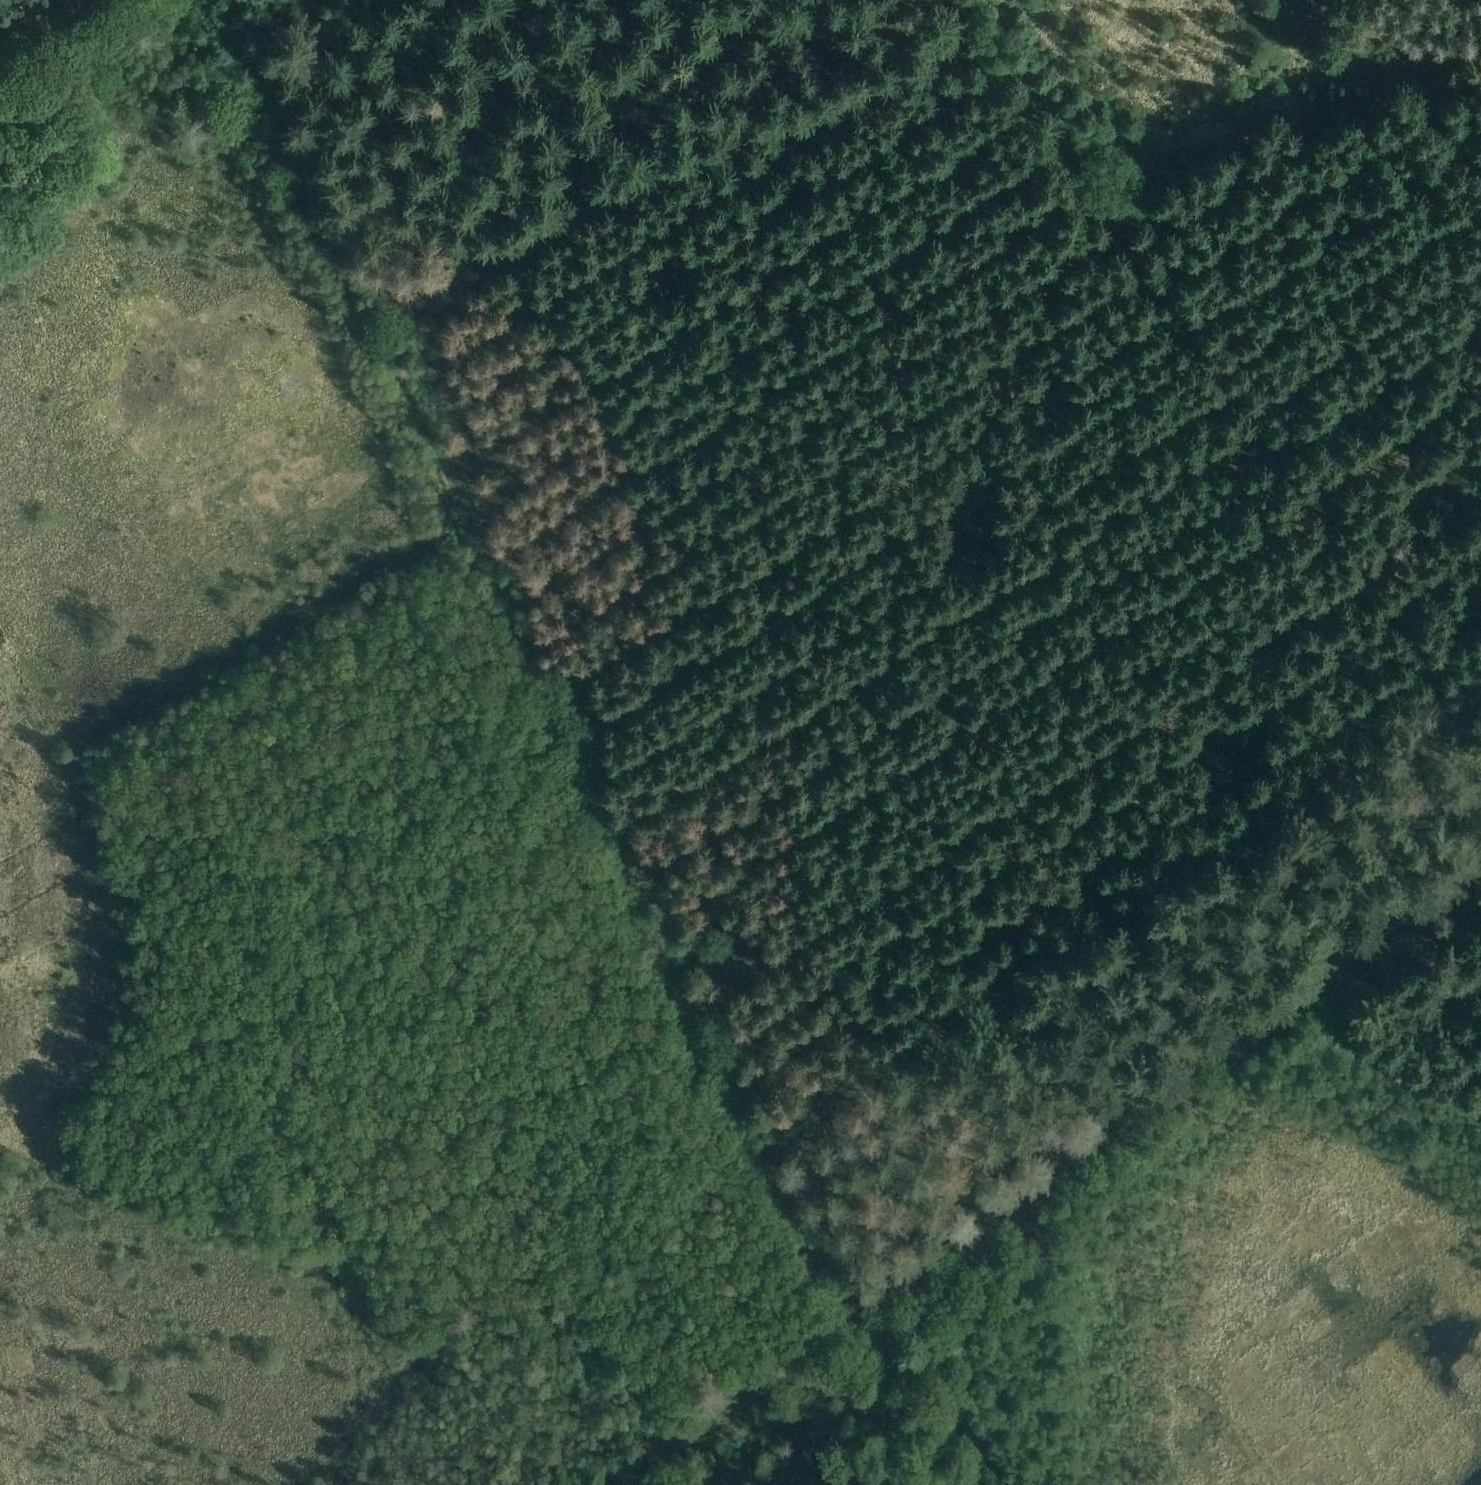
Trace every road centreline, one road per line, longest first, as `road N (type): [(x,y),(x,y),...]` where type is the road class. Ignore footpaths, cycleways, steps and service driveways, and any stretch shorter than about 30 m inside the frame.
road 1 (track): [(241,0),(445,438),(673,974),(856,1301),(1045,1484)]
road 2 (track): [(1309,981),(607,1484)]
road 3 (track): [(0,1141),(280,985),(591,1007),(673,974)]
road 4 (track): [(1480,860),(1309,981)]
road 5 (track): [(126,0),(0,90)]

